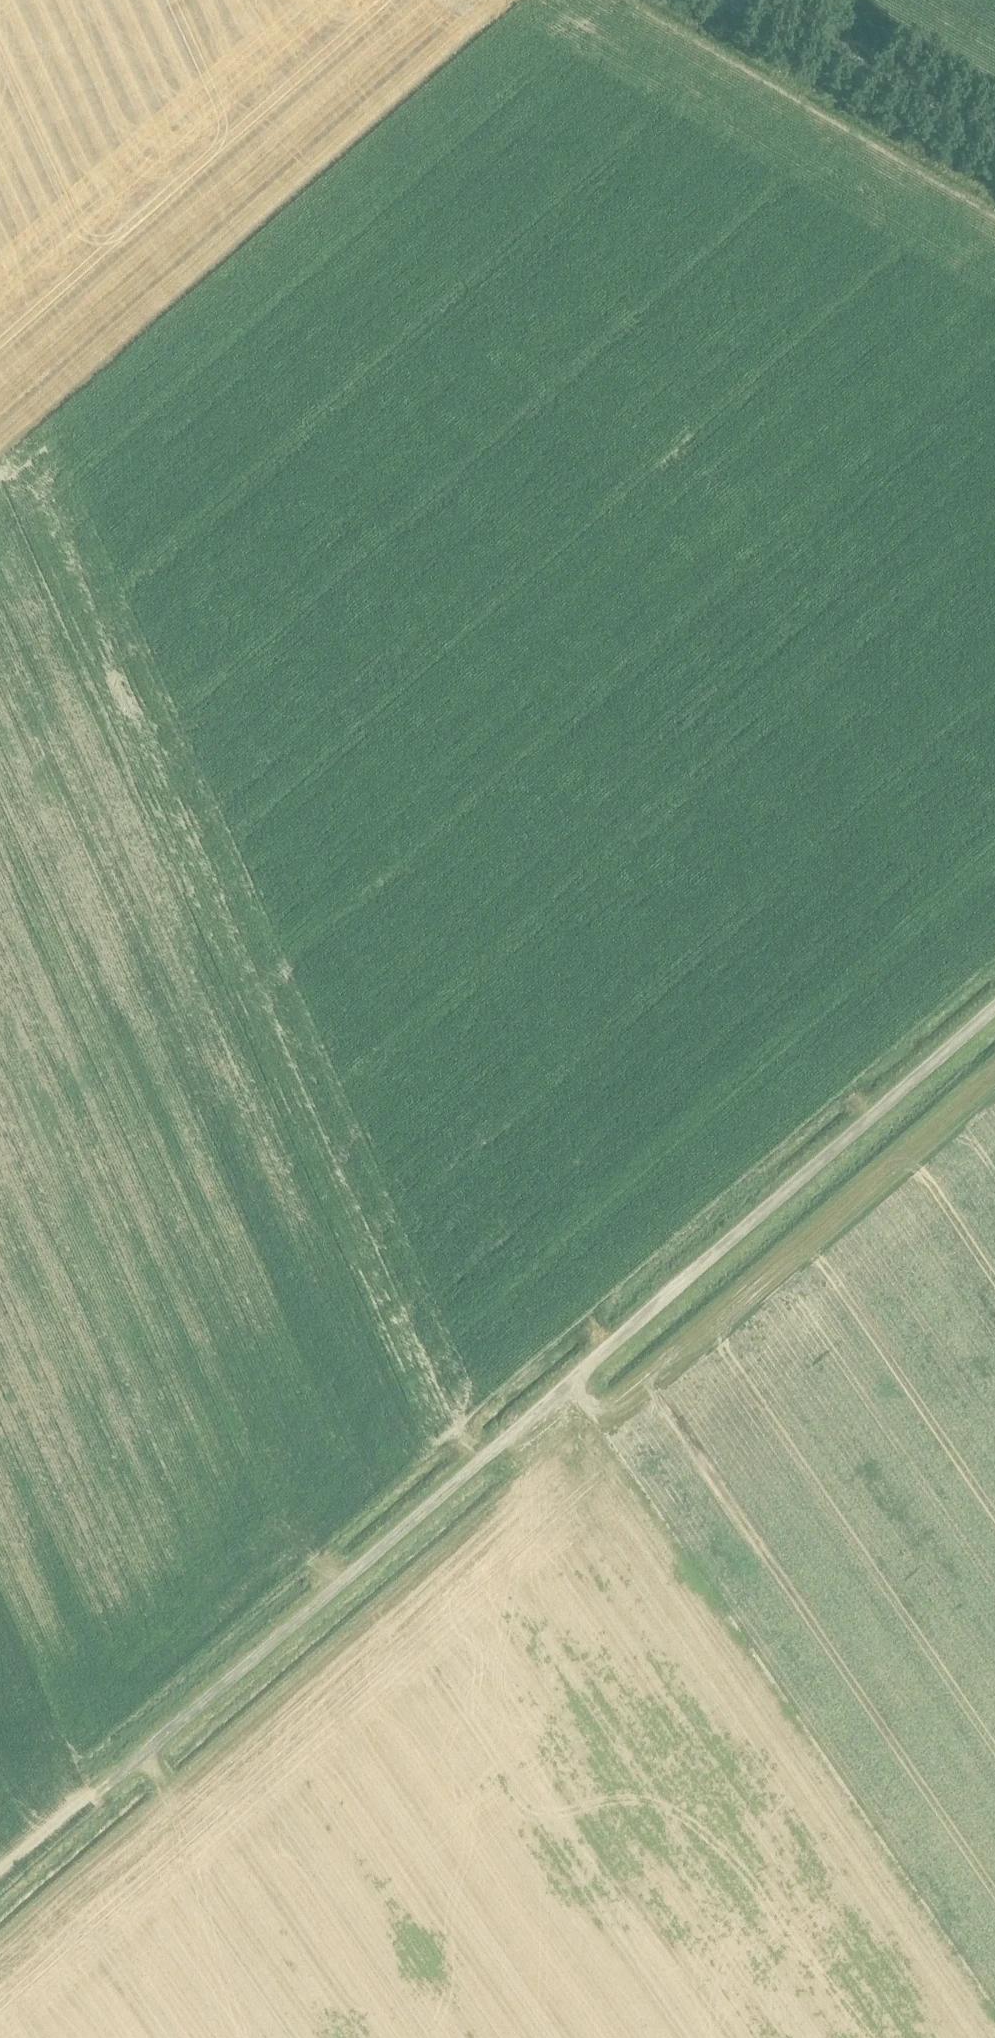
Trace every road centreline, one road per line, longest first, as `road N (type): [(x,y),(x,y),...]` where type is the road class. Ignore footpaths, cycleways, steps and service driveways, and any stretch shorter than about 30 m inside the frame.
road 1 (track): [(994,1009),(137,1759)]
road 2 (tertiary): [(994,153),(734,0)]

